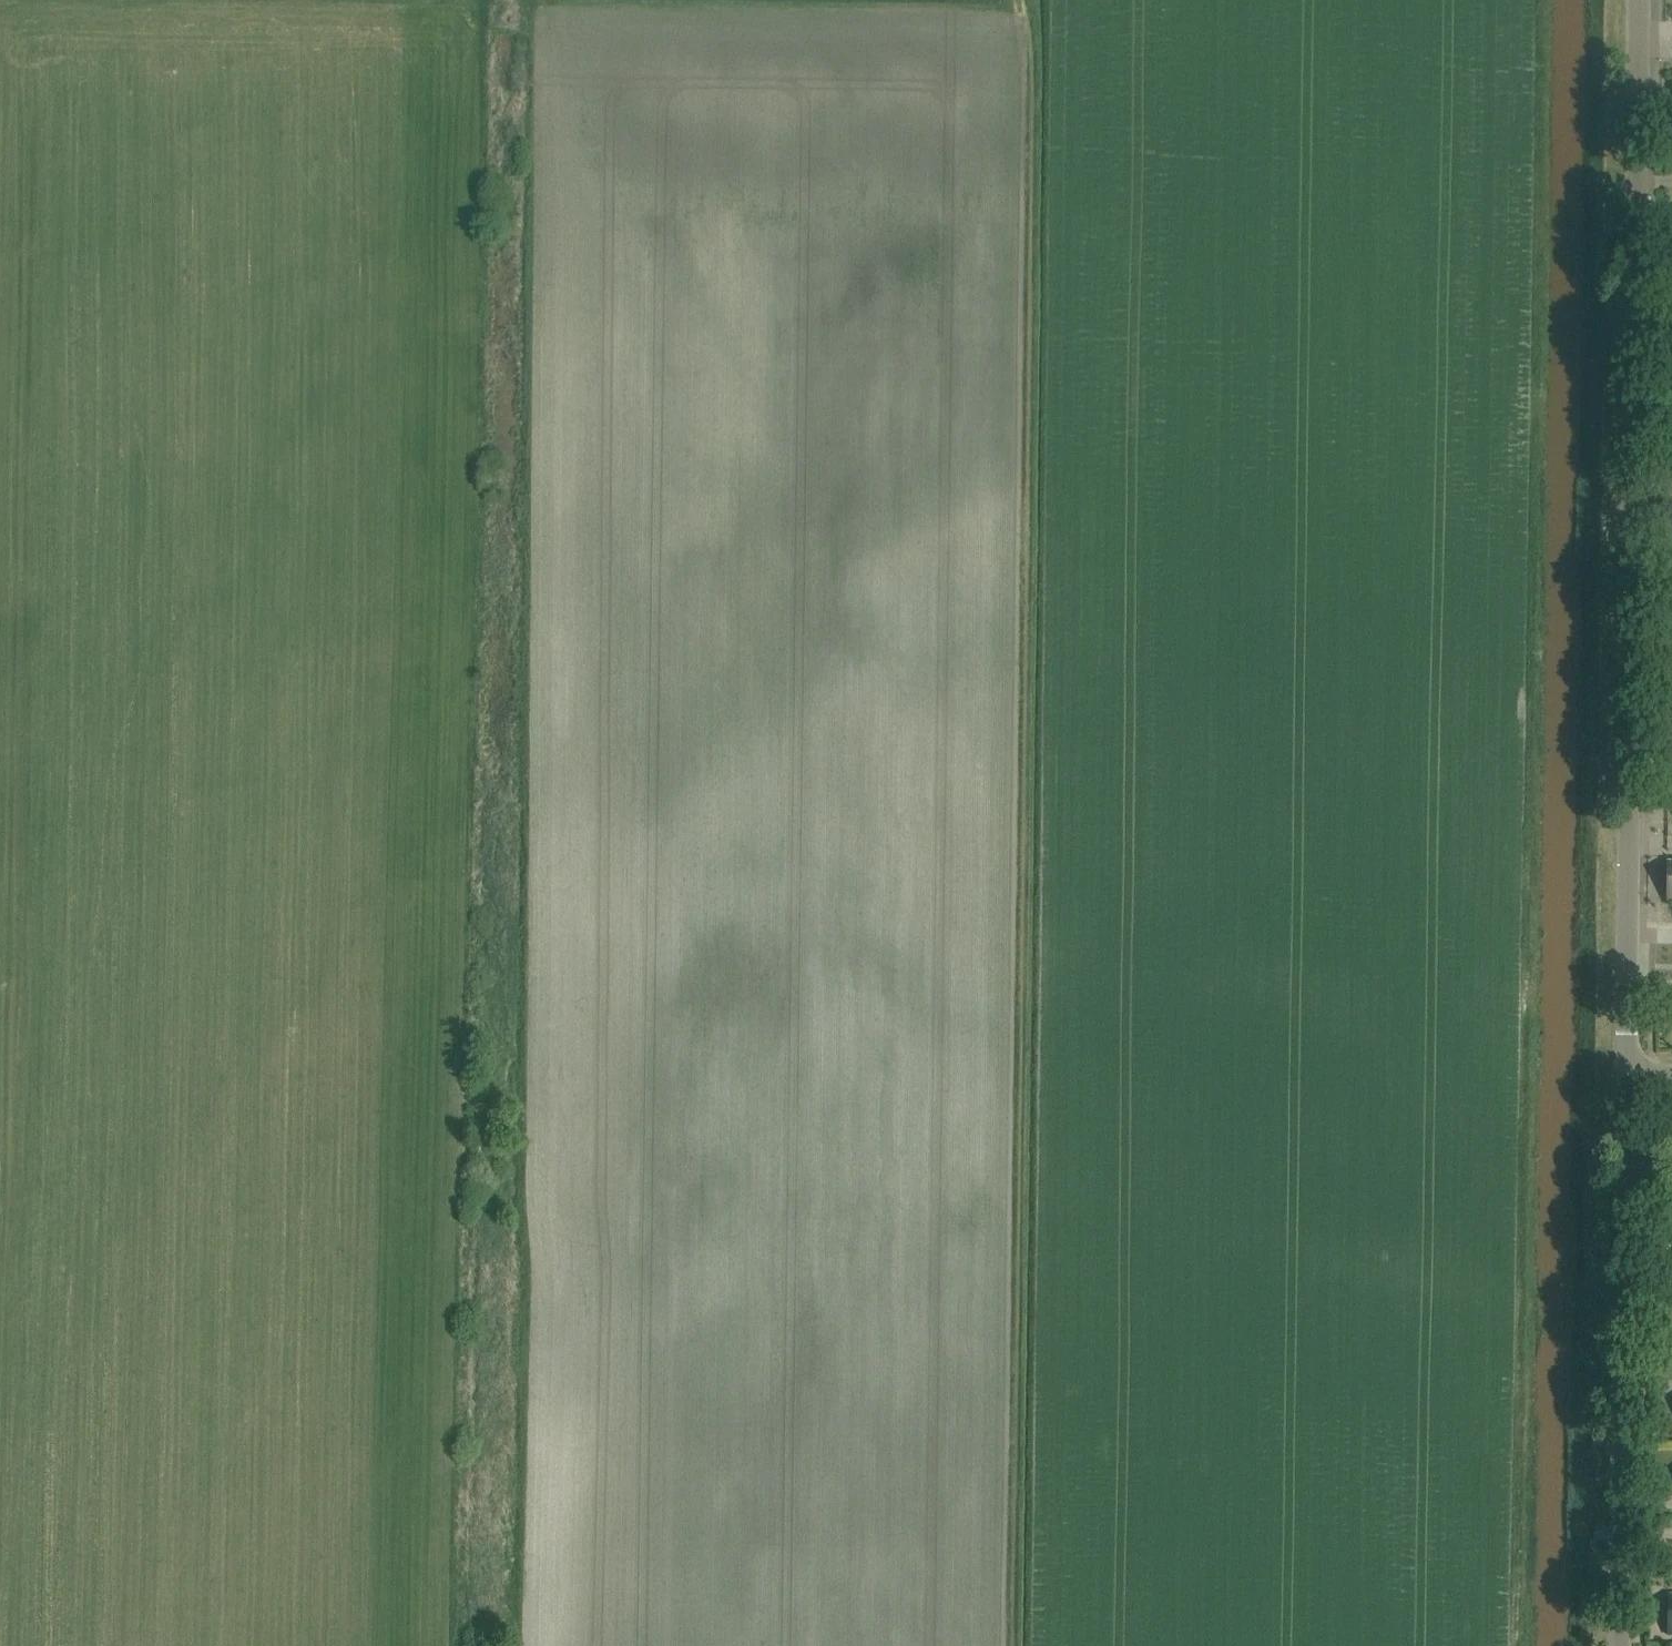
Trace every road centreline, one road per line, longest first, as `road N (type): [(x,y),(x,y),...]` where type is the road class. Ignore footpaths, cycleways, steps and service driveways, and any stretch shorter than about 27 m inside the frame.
road 1 (tertiary): [(1626,1070),(1640,0)]
road 2 (tertiary): [(1619,1645),(1626,1070)]

